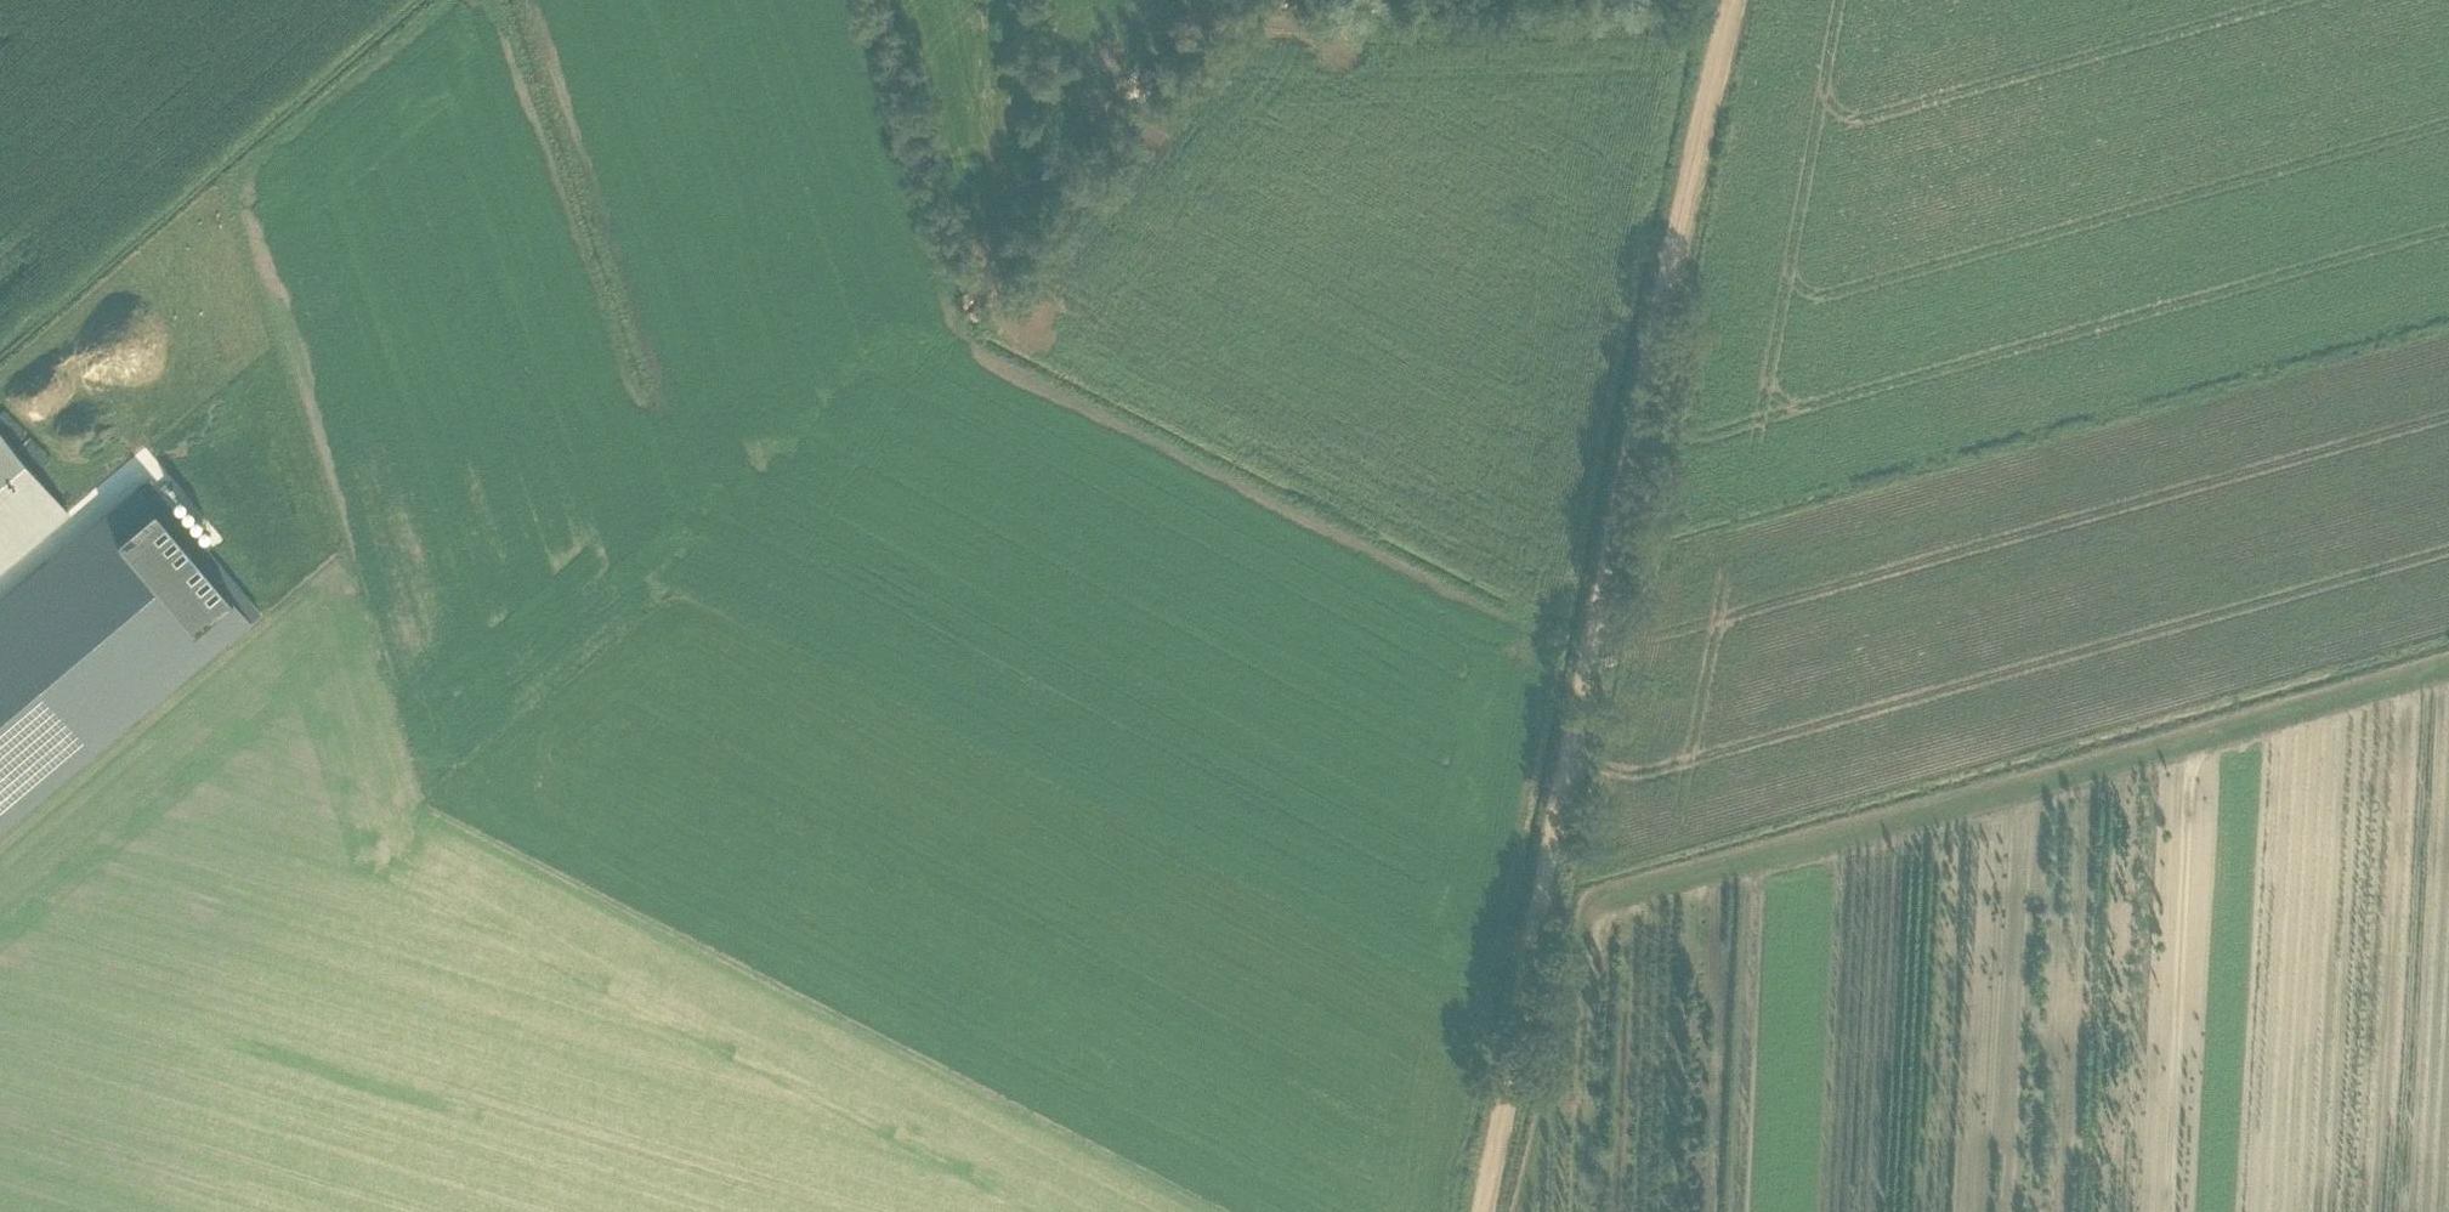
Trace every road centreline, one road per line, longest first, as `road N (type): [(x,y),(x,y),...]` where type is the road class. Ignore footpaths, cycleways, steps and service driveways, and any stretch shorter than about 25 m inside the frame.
road 1 (track): [(1483,1211),(1731,0)]

